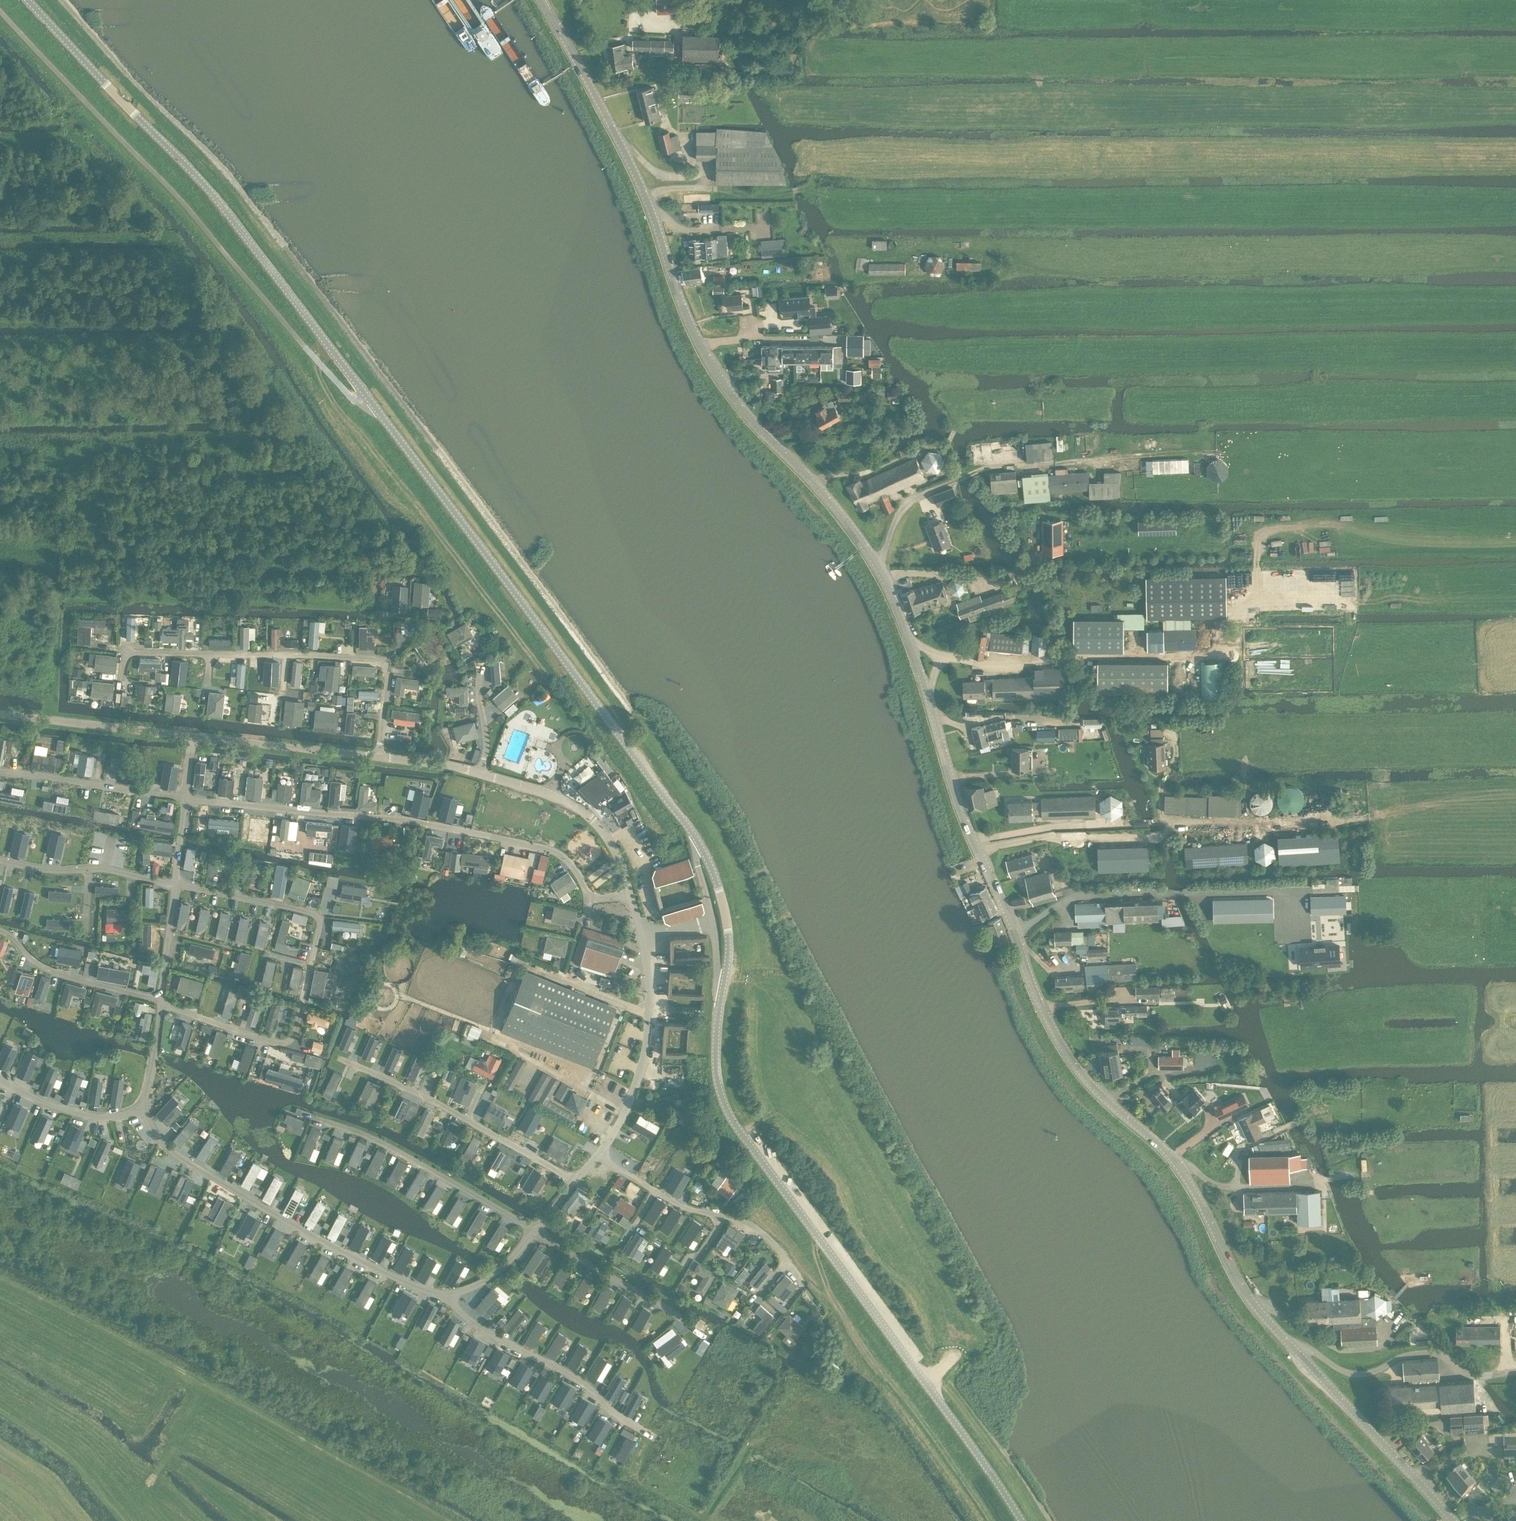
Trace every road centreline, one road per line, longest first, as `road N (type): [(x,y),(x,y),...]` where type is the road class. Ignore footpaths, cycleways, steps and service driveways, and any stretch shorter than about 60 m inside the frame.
road 1 (tertiary): [(1453,1520),(1258,1308),(1181,1167),(1097,1090),(1067,1051),(970,830),(885,578),(828,498),(750,418),(711,362),(632,165),(542,0)]
road 2 (tertiary): [(698,842),(216,200),(25,0)]
road 3 (track): [(613,726),(616,705),(463,482),(248,198),(59,0)]
road 4 (unclassified): [(641,936),(604,831),(551,795),(447,764),(0,714)]
road 5 (tertiary): [(1021,1520),(724,1105),(714,1060),(724,980)]
road 6 (track): [(445,1520),(0,1277)]
road 7 (track): [(1383,763),(1377,816),(1161,821)]
road 8 (track): [(1258,562),(1256,597),(1234,619),(1225,653),(1060,659)]
road 9 (unclassified): [(576,1180),(624,1118),(647,1047),(650,980),(641,936)]
road 10 (track): [(1515,907),(1359,888),(1293,890)]
road 11 (track): [(1035,1520),(936,1375),(908,1362)]
road 12 (track): [(126,1520),(67,1454),(0,1410)]
road 13 (tertiary): [(724,980),(726,915),(698,842)]

